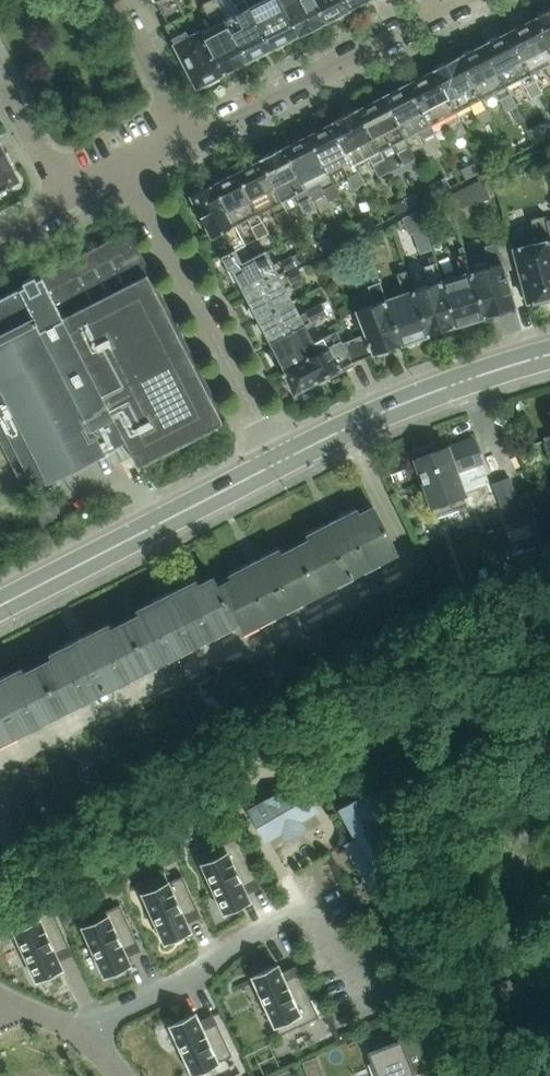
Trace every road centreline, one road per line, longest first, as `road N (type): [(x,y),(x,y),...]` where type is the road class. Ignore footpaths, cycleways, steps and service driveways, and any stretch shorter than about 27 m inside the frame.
road 1 (residential): [(125,179),(280,461)]
road 2 (secondary): [(280,461),(0,605)]
road 3 (residential): [(190,146),(456,11)]
road 4 (secondary): [(549,354),(420,396),(280,461)]
road 5 (residential): [(74,1033),(194,976),(269,921)]
road 6 (residential): [(112,0),(190,146)]
road 7 (residential): [(68,207),(0,72)]

